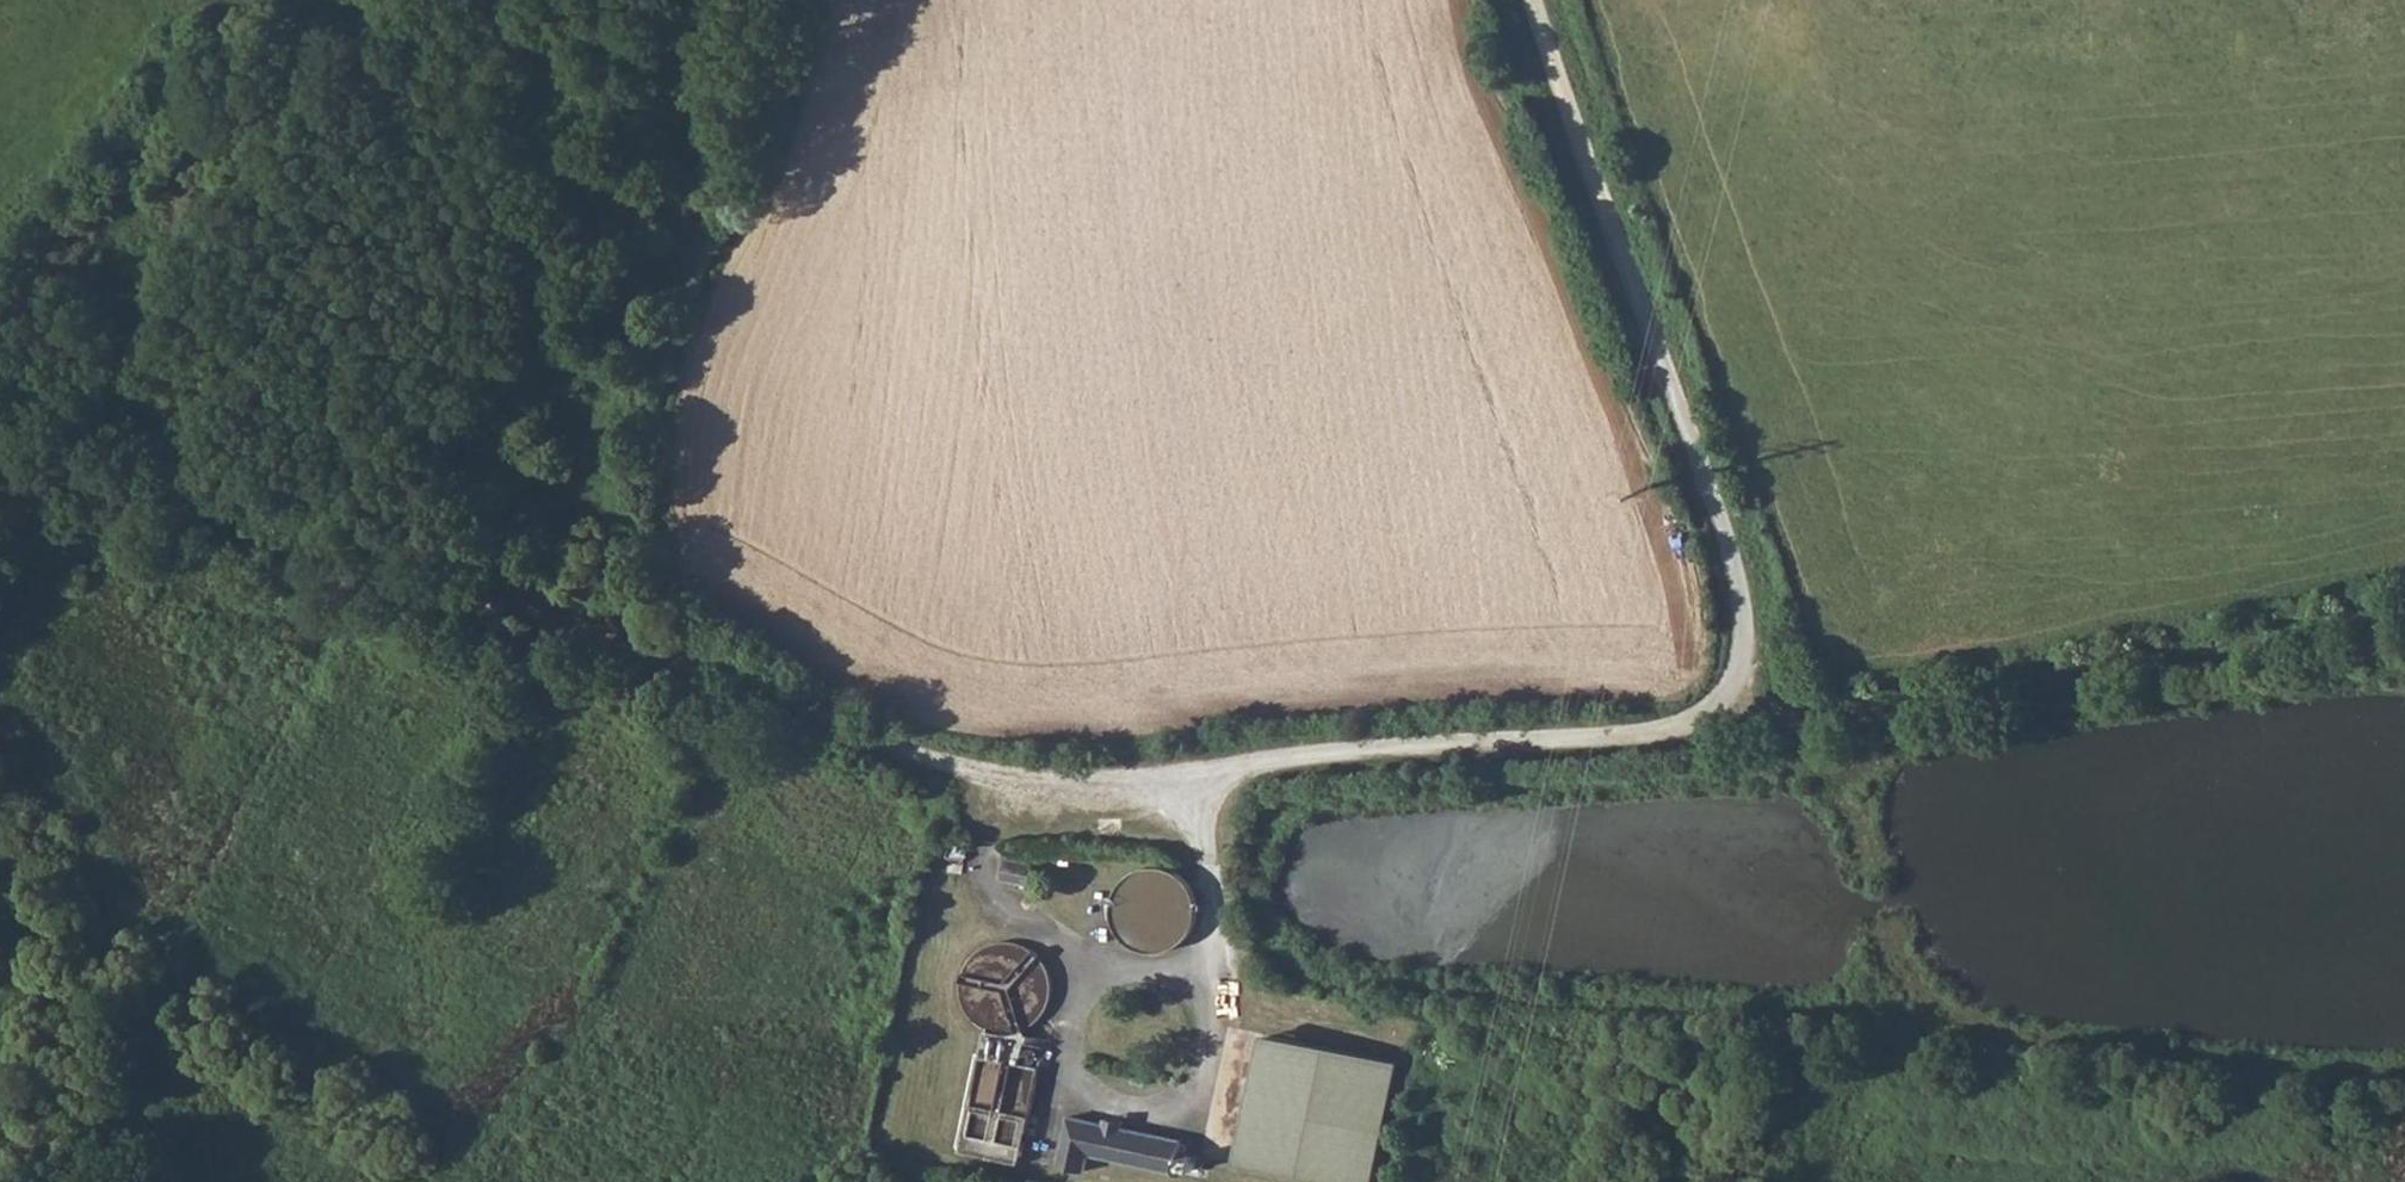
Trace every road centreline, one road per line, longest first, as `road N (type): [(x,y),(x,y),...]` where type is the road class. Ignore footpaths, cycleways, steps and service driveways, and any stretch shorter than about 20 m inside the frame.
road 1 (track): [(0,435),(101,457),(993,786),(1660,732),(1703,721),(1738,700),(1739,583)]
road 2 (track): [(1535,0),(1739,583)]

